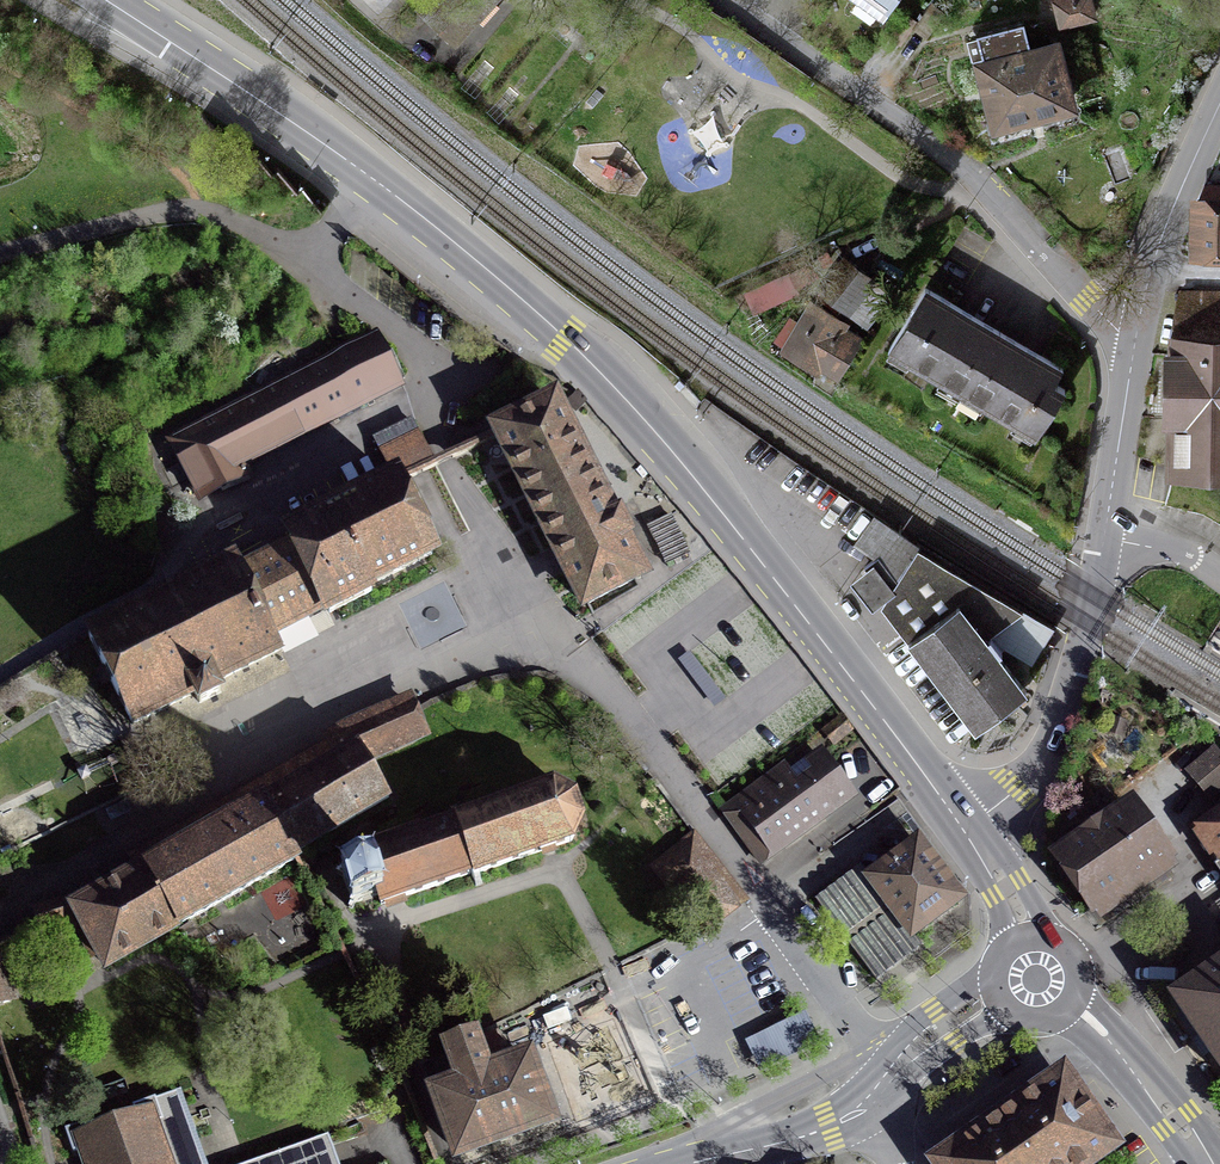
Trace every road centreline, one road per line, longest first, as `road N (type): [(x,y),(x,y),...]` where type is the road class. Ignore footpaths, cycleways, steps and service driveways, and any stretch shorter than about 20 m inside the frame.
road 1 (primary): [(103,0),(369,175),(605,374),(764,559),(971,837)]
road 2 (residential): [(1137,344),(929,142),(718,0)]
road 3 (unclassified): [(1104,547),(1050,743),(1015,796),(971,837)]
road 4 (unclassified): [(1219,107),(1166,229),(1137,344)]
road 5 (primary): [(1072,1003),(1210,1163)]
road 6 (unclassified): [(1137,344),(1104,547)]
road 7 (tertiary): [(699,1163),(831,1126),(878,1096)]
road 8 (tertiary): [(878,1096),(911,1054),(995,992)]
road 9 (residential): [(1219,577),(1174,552),(1104,547)]

